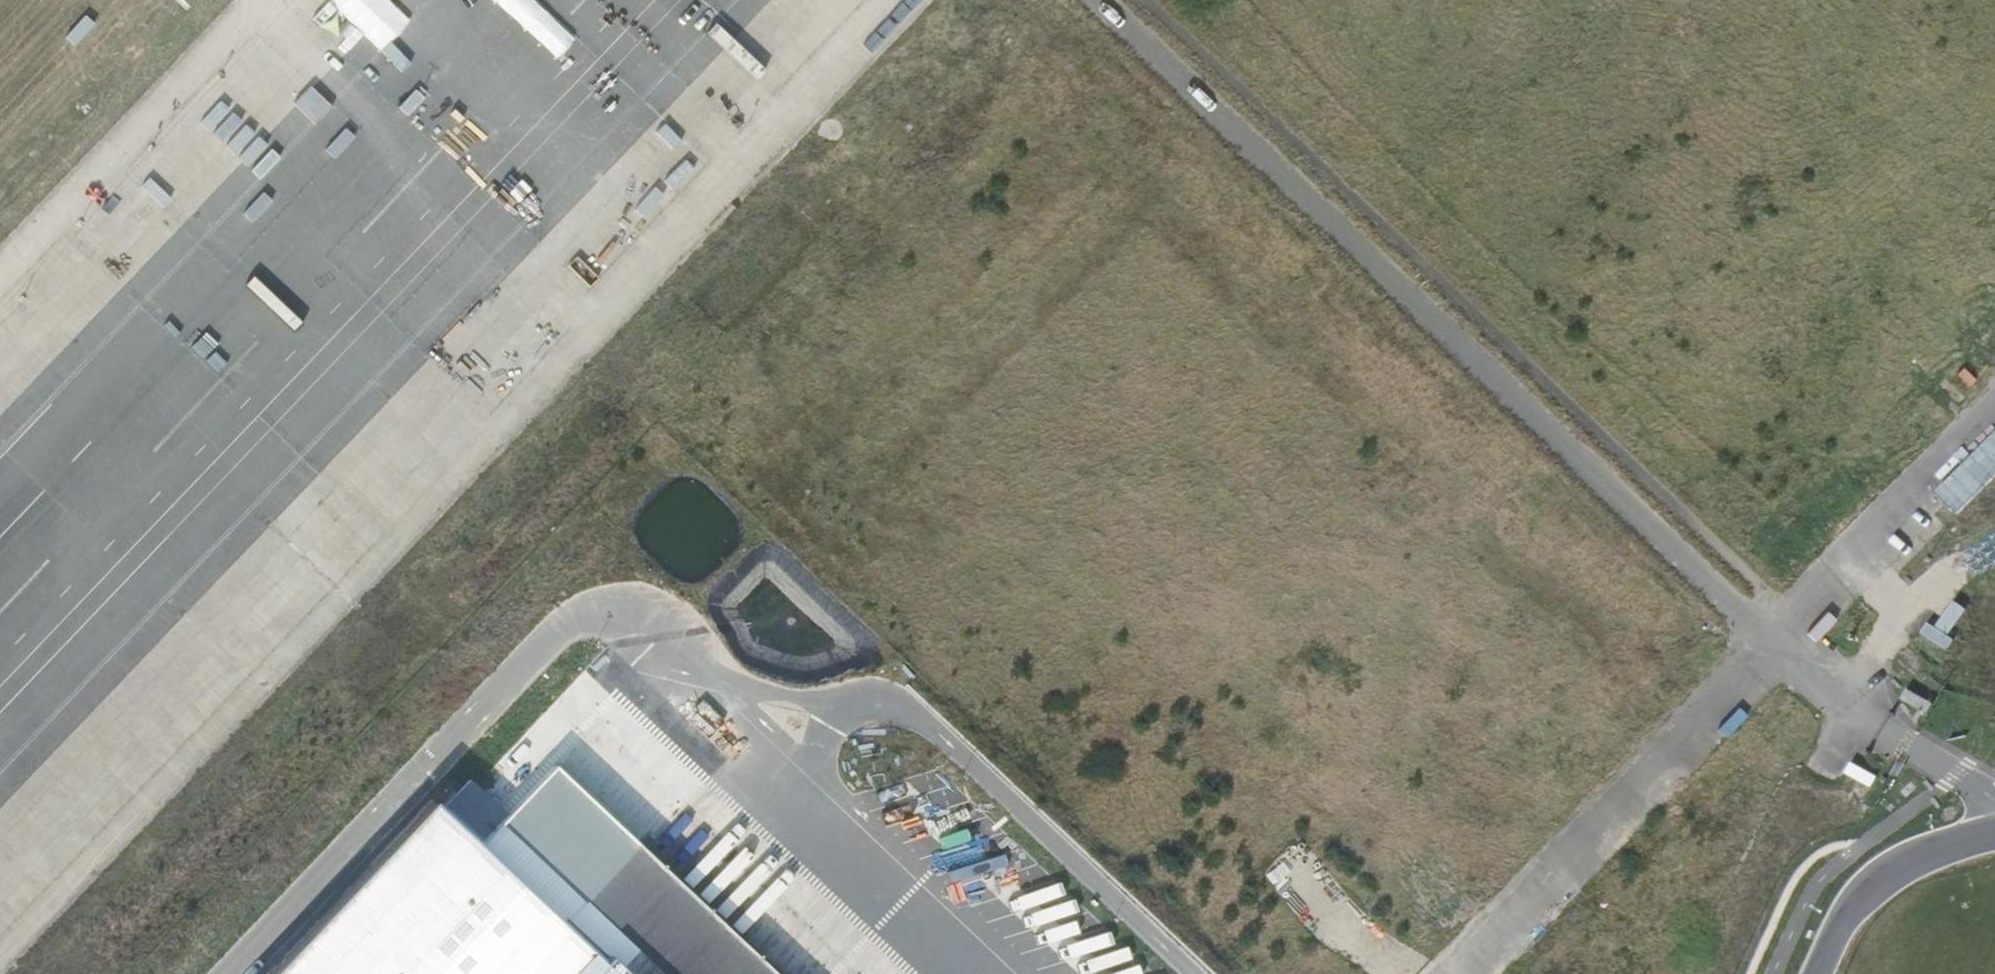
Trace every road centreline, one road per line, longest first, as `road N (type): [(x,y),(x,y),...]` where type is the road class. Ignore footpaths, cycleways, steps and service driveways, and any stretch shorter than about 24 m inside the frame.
road 1 (track): [(265,0),(431,157)]
road 2 (unclassified): [(1994,824),(1907,849),(1872,869),(1827,948)]
road 3 (unclassified): [(1827,948),(1880,887),(1914,868),(1994,845)]

